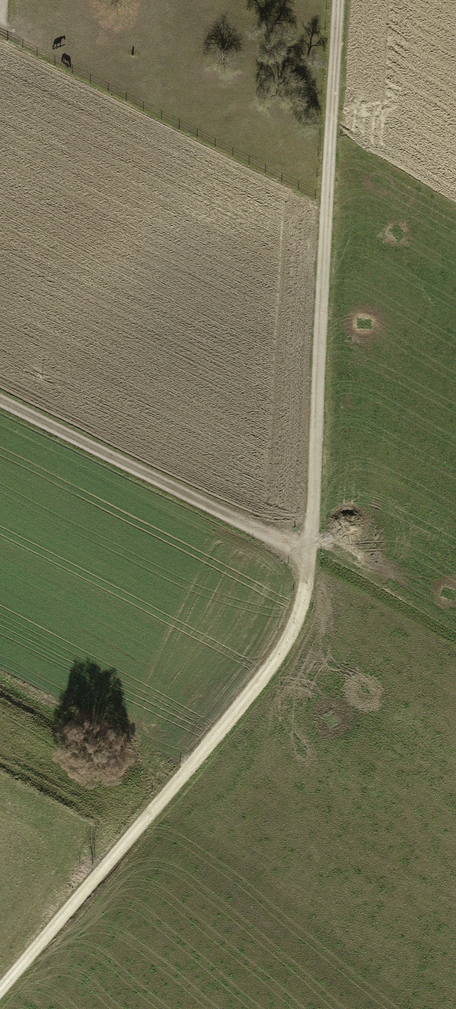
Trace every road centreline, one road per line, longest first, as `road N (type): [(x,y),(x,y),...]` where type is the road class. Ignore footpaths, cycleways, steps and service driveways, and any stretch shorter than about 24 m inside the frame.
road 1 (track): [(340,0),(305,607),(280,661),(0,998)]
road 2 (track): [(0,402),(311,559)]

